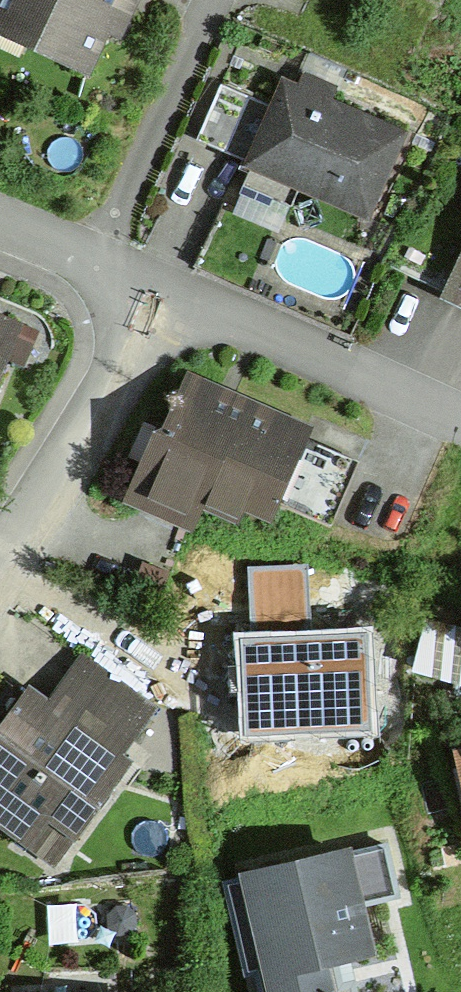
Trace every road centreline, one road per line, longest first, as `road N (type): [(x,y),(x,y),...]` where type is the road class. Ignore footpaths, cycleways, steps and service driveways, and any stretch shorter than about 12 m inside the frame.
road 1 (residential): [(167,302),(0,578)]
road 2 (residential): [(167,302),(460,434)]
road 3 (residential): [(0,230),(167,302)]

